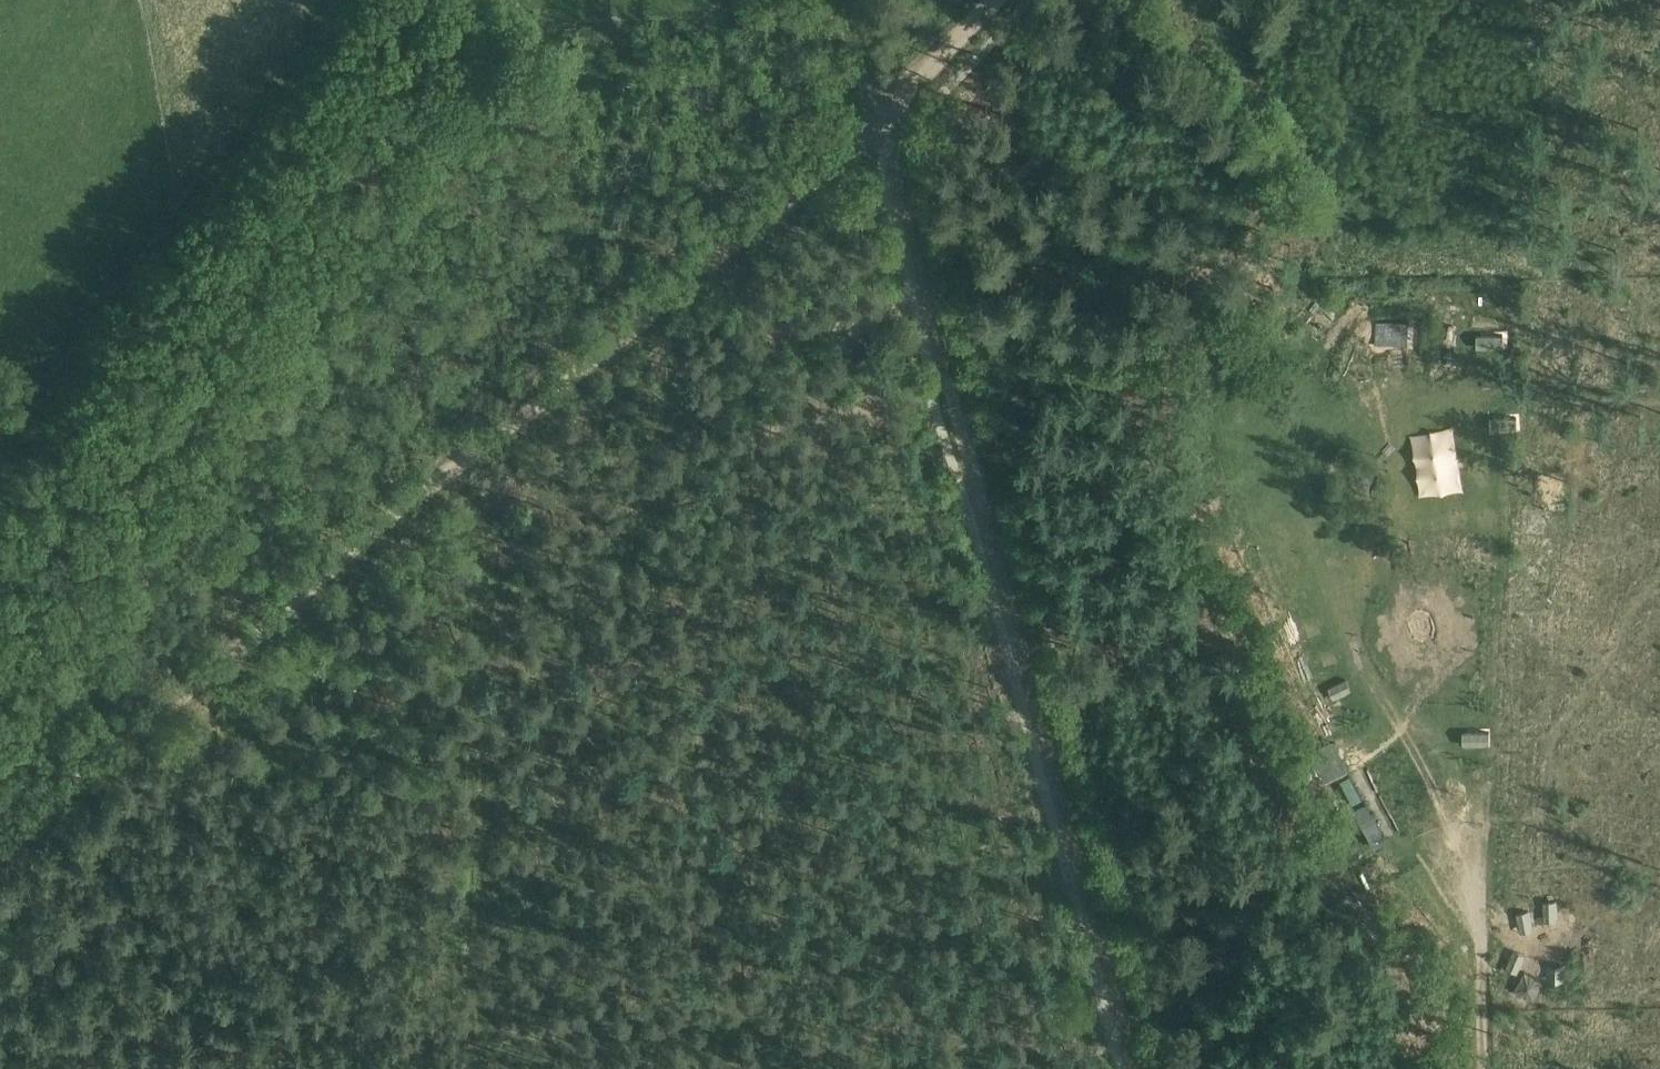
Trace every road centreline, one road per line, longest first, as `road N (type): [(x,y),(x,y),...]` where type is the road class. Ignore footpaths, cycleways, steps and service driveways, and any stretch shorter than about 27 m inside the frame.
road 1 (track): [(0,843),(881,128)]
road 2 (track): [(881,128),(1129,1068)]
road 3 (track): [(997,0),(881,128)]
road 4 (track): [(1659,405),(1513,395)]
road 5 (track): [(881,128),(841,0)]

